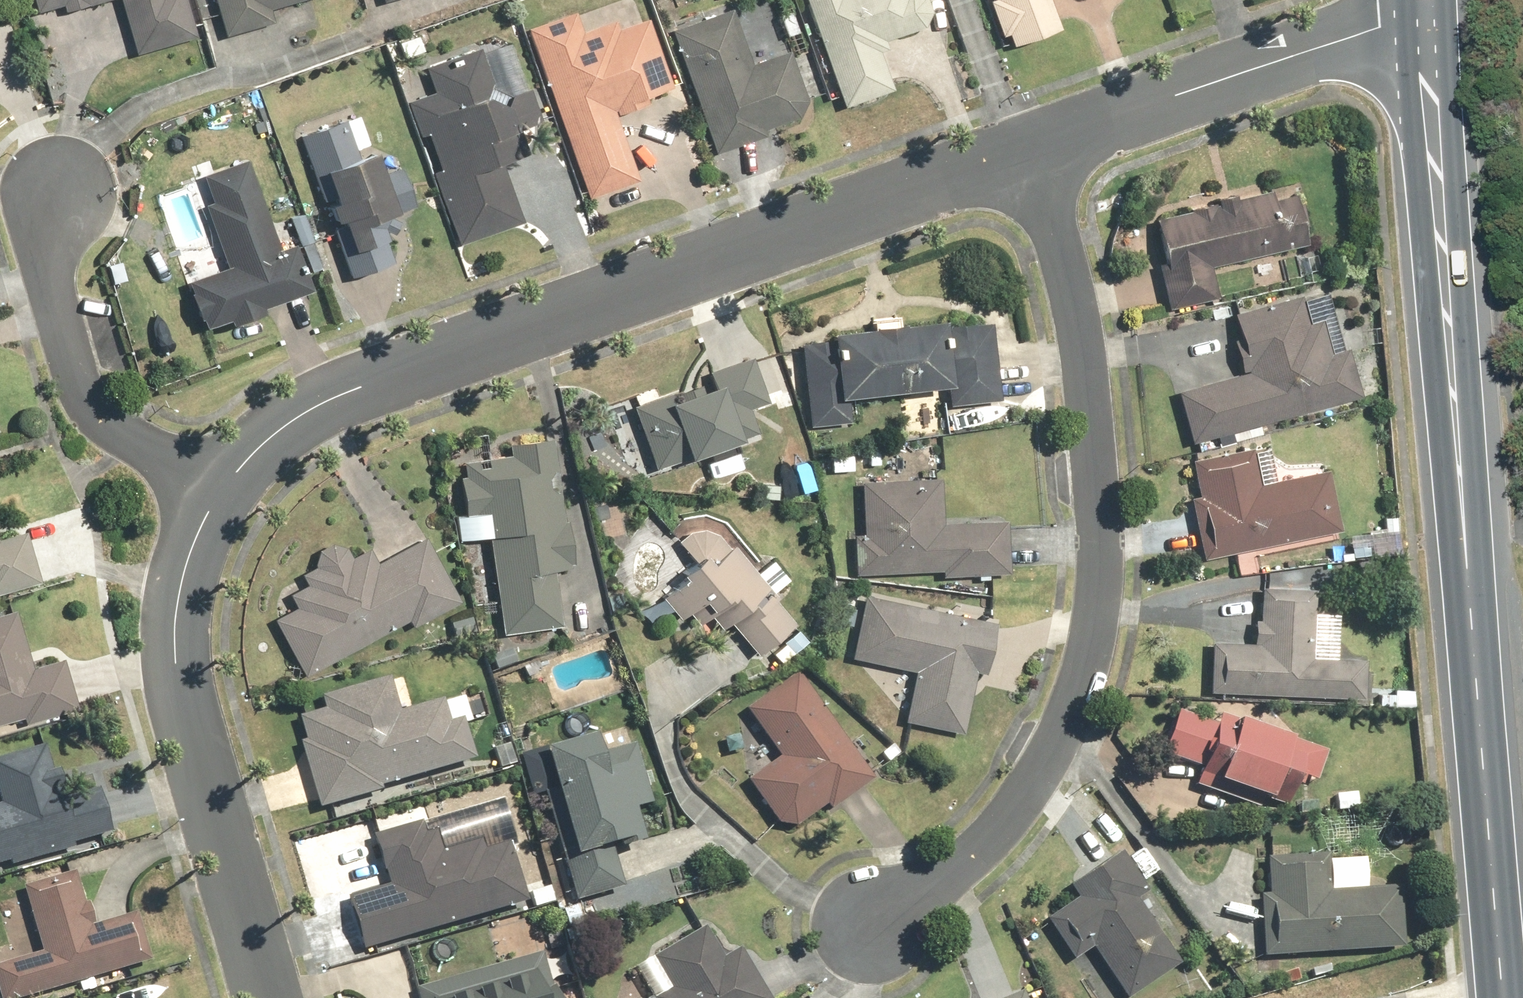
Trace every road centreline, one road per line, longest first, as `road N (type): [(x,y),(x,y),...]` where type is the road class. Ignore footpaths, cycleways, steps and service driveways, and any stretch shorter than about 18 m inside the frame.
road 1 (primary): [(1505,997),(1418,26)]
road 2 (residential): [(1023,140),(1070,290),(1090,429),(1099,574),(1084,665),(1001,830),(864,928)]
road 3 (residential): [(217,488),(270,426),(366,381),(1023,140)]
road 4 (residential): [(270,997),(178,675),(179,602),(217,488)]
road 5 (residential): [(1023,140),(1380,29),(1418,26)]
road 6 (residential): [(60,195),(48,251),(79,380),(102,413),(217,488)]

